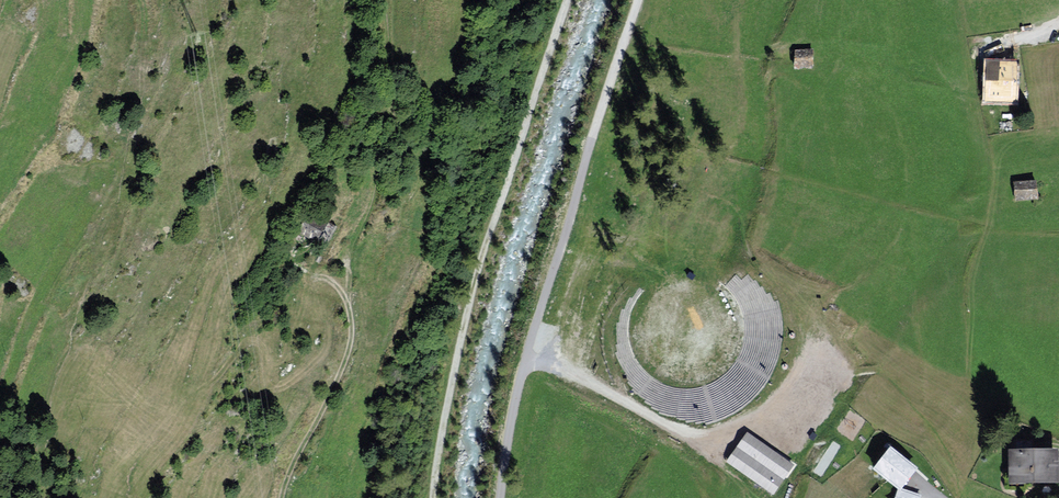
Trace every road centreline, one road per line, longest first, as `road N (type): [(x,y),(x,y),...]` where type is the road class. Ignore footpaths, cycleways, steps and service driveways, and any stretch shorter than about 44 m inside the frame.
road 1 (track): [(638,0),(534,328),(501,497)]
road 2 (track): [(567,0),(485,248),(433,497)]
road 3 (track): [(280,497),(348,351),(347,303),(338,288),(311,275)]

